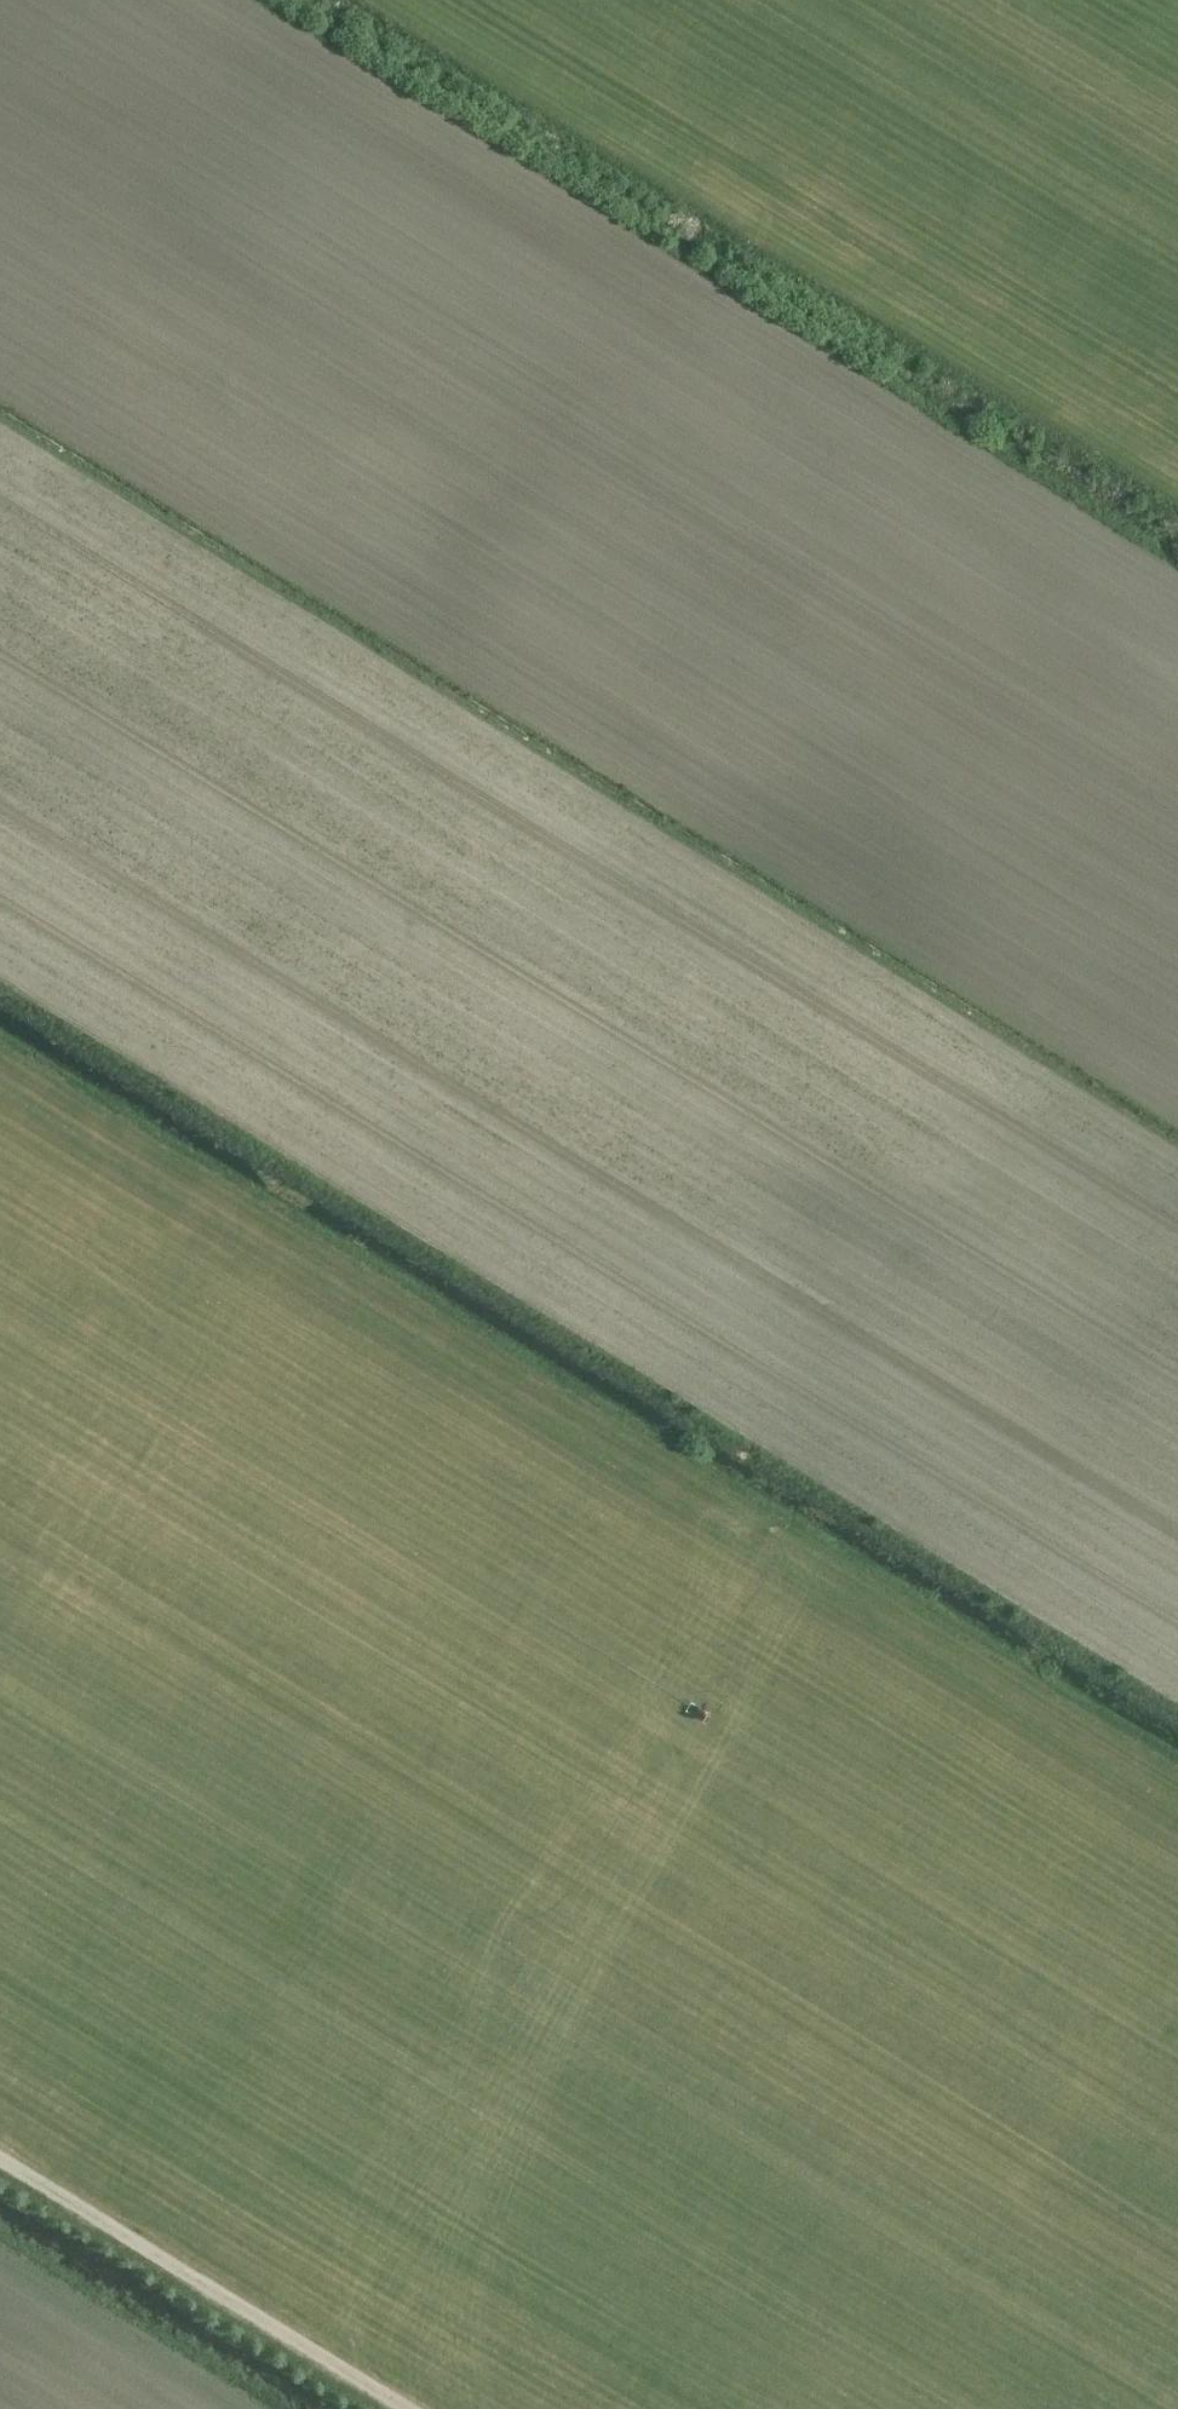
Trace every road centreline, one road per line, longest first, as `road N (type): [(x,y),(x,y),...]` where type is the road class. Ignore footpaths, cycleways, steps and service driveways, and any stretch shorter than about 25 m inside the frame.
road 1 (track): [(0,2158),(416,2408)]

